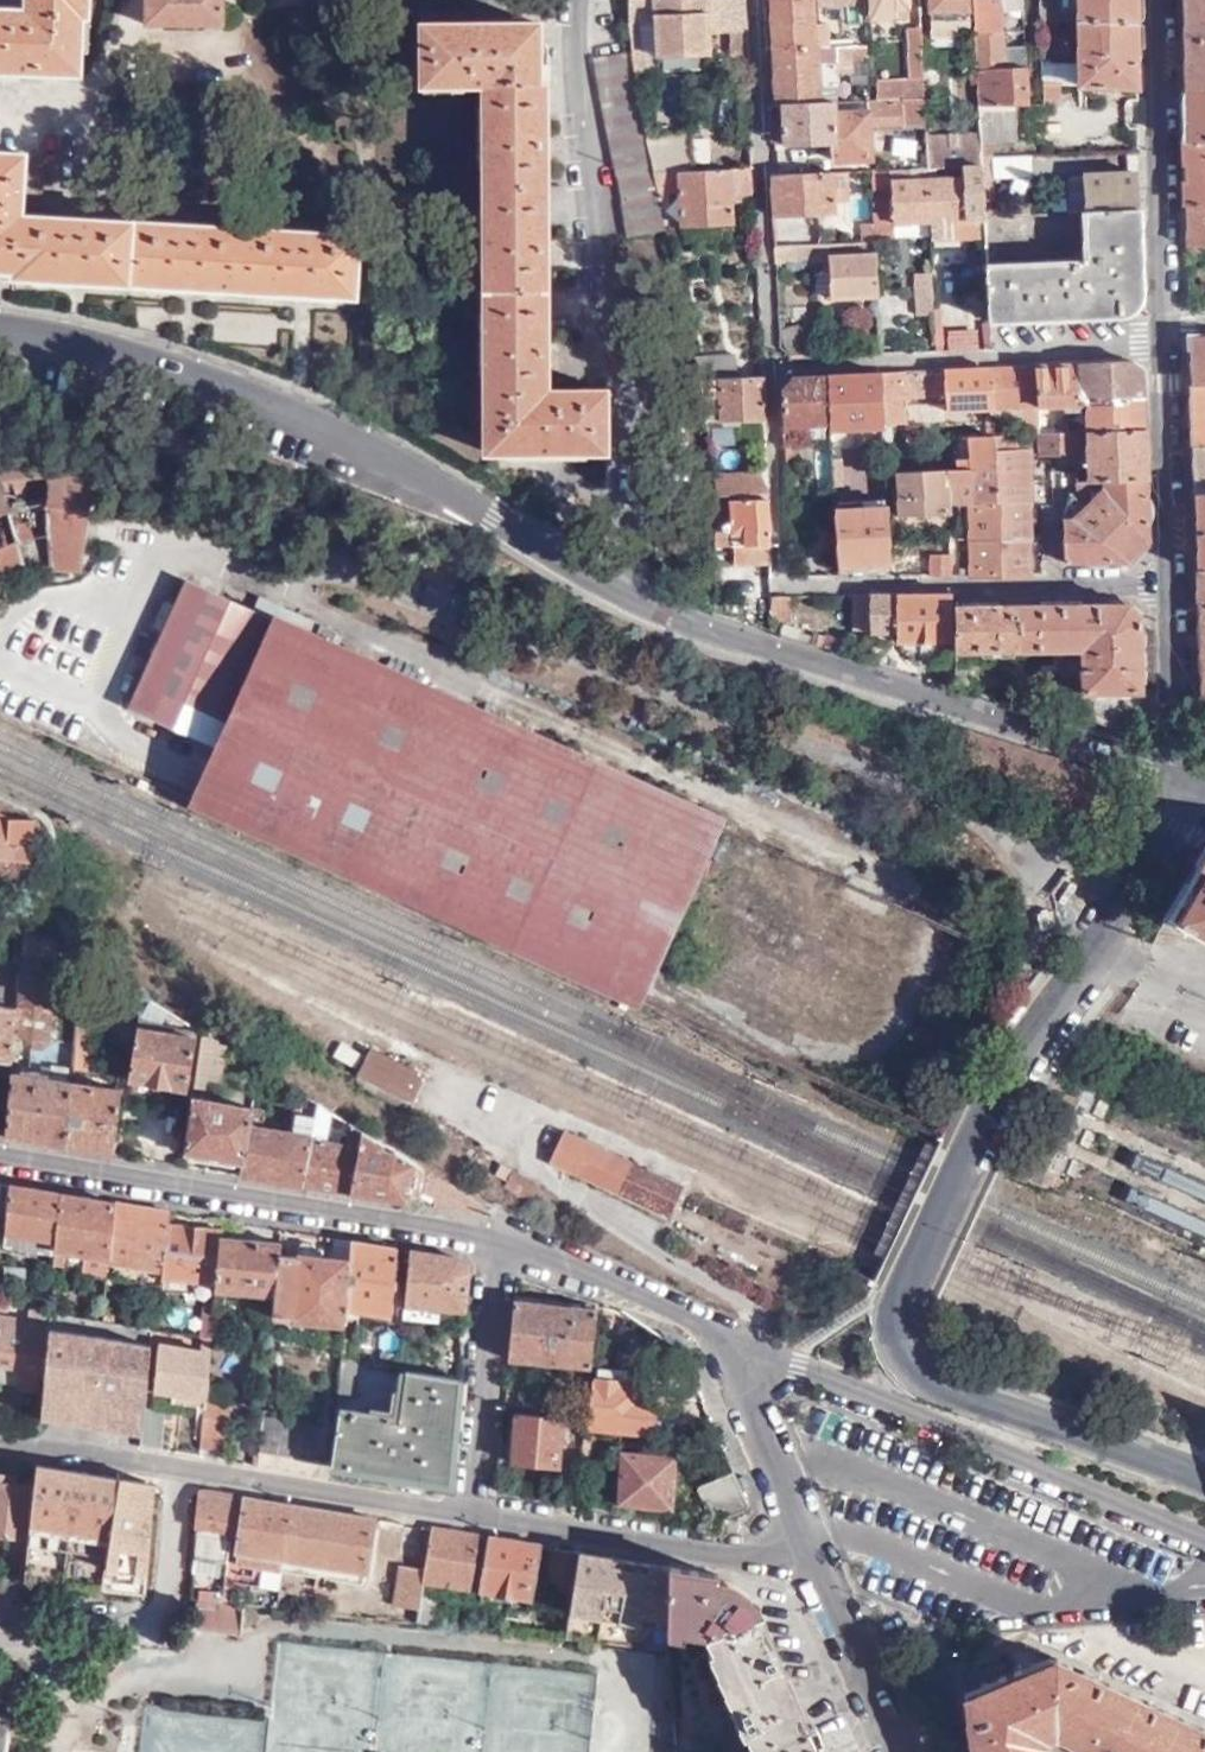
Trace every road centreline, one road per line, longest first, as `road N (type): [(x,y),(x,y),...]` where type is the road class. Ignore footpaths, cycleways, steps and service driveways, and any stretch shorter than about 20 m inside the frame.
road 1 (residential): [(1187,789),(654,613),(371,460),(209,393),(0,339)]
road 2 (unclassified): [(1187,789),(992,1106),(889,1314),(914,1376),(940,1393),(1204,1483)]
road 3 (residential): [(737,1342),(1204,1536)]
road 4 (residential): [(0,1164),(491,1247)]
road 5 (residential): [(10,1435),(468,1511)]
road 6 (residential): [(468,1511),(816,1562)]
road 7 (unclassified): [(1164,322),(1158,0)]
road 8 (residential): [(468,1511),(491,1247)]
road 9 (residential): [(491,1247),(737,1342)]
road 10 (residential): [(737,1342),(816,1562)]
road 11 (unclassified): [(1172,586),(1164,353)]
road 12 (residential): [(1172,586),(952,586)]
road 13 (unclassified): [(1187,789),(1167,721),(1172,586)]
road 14 (residential): [(816,1562),(896,1751)]
road 15 (residential): [(982,360),(1164,353)]

